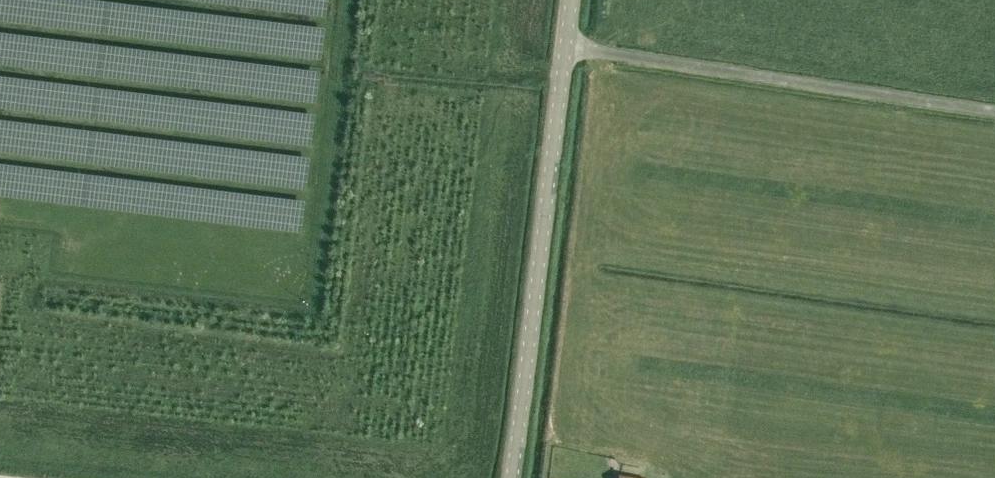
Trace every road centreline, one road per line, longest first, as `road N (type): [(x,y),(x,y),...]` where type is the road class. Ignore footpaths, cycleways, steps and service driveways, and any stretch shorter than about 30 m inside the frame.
road 1 (unclassified): [(511,477),(571,0)]

